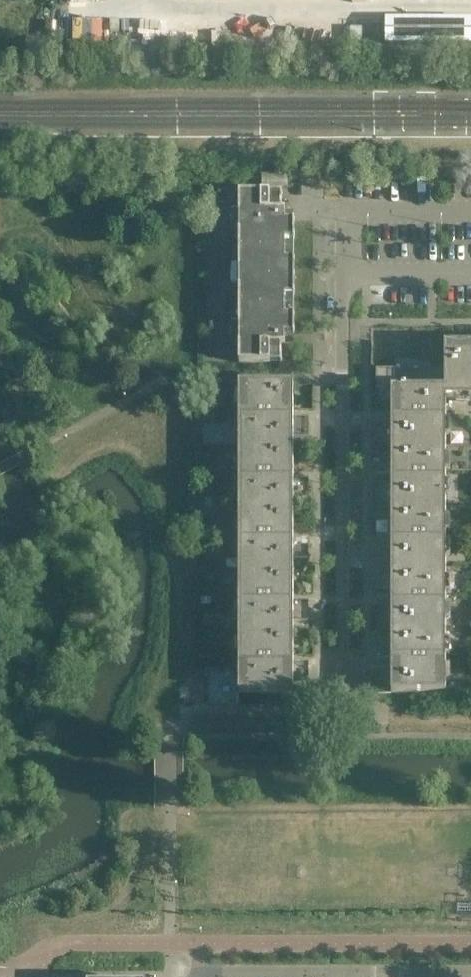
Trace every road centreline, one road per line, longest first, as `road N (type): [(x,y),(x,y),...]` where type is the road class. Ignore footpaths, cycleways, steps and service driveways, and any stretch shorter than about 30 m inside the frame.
road 1 (residential): [(345,683),(348,276)]
road 2 (residential): [(470,974),(209,976)]
road 3 (residential): [(470,276),(348,276)]

